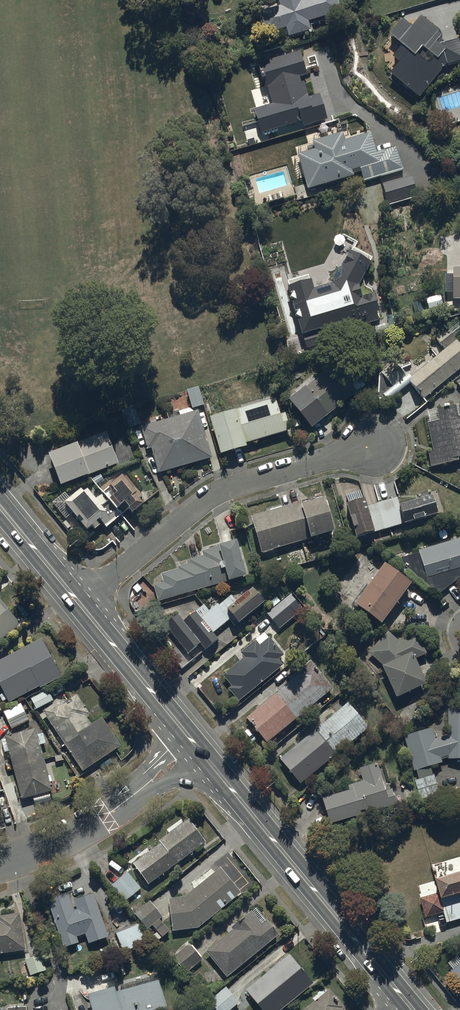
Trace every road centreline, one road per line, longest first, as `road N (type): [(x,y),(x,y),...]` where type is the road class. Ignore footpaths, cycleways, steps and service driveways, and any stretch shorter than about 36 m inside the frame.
road 1 (secondary): [(196,745),(413,1009)]
road 2 (residential): [(74,600),(211,498),(372,443)]
road 3 (tertiary): [(0,862),(105,816),(196,745)]
road 4 (secondary): [(74,600),(196,745)]

